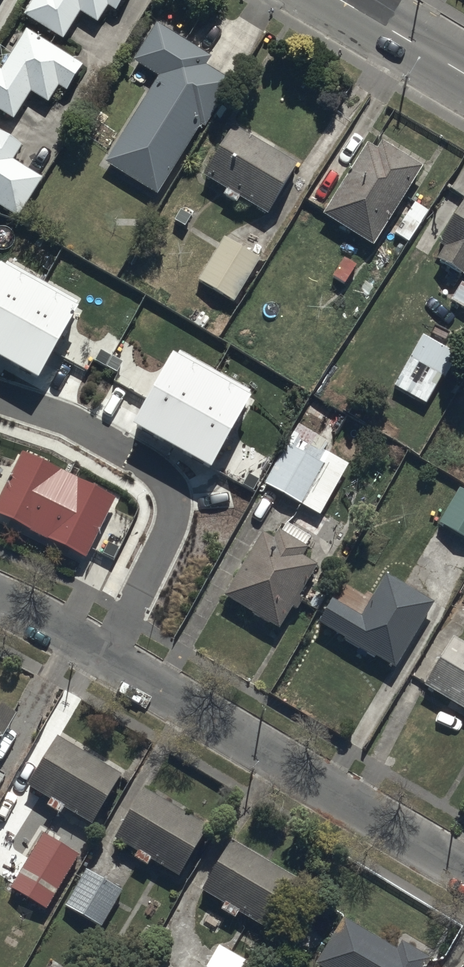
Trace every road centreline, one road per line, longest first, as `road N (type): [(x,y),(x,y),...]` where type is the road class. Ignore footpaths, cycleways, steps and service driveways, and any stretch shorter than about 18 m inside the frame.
road 1 (residential): [(106,655),(463,861)]
road 2 (residential): [(0,406),(68,427),(159,475),(168,493),(161,556),(106,655)]
road 3 (secondary): [(463,71),(345,0)]
road 4 (residential): [(0,595),(106,655)]

